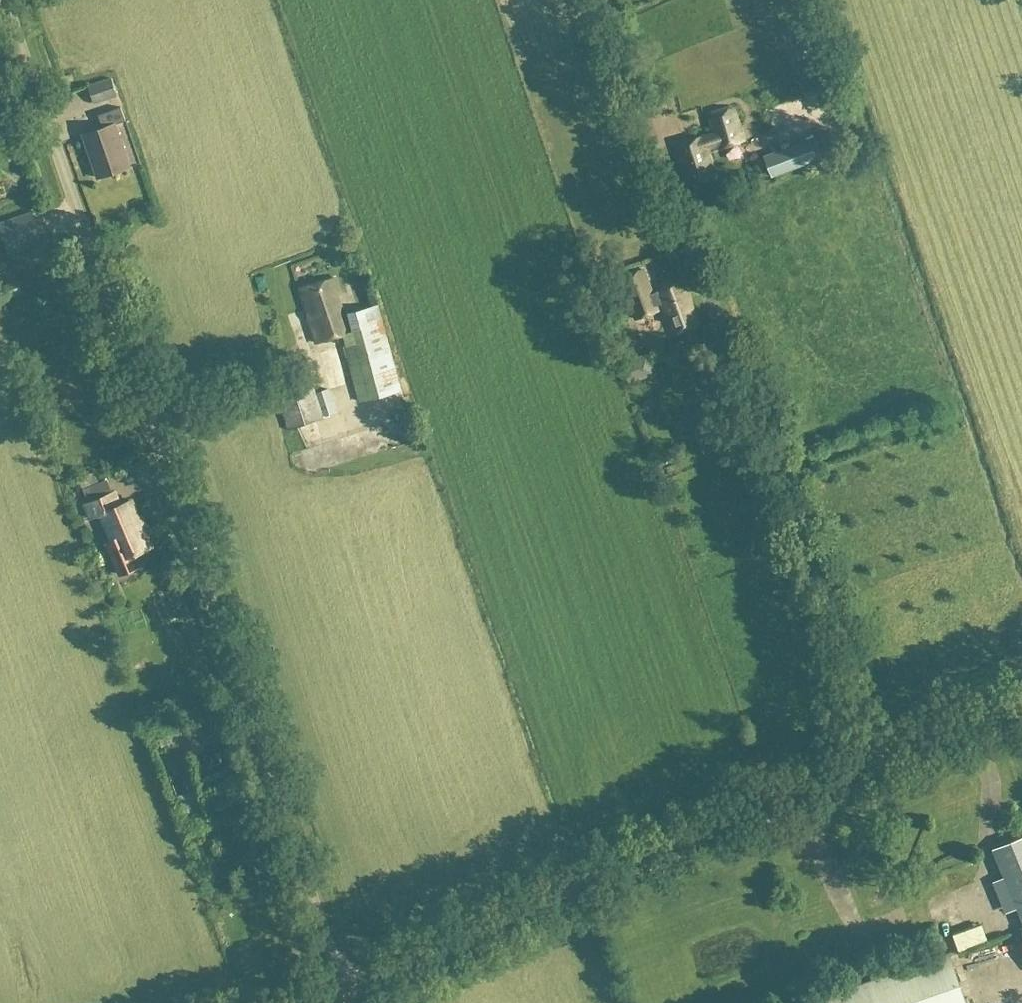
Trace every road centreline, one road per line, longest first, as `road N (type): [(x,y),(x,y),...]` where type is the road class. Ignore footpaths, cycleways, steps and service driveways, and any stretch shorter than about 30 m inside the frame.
road 1 (unclassified): [(336,996),(0,5)]
road 2 (unclassified): [(871,752),(610,0)]
road 3 (unclassified): [(336,996),(871,752)]
road 4 (unclassified): [(871,752),(1021,699)]

